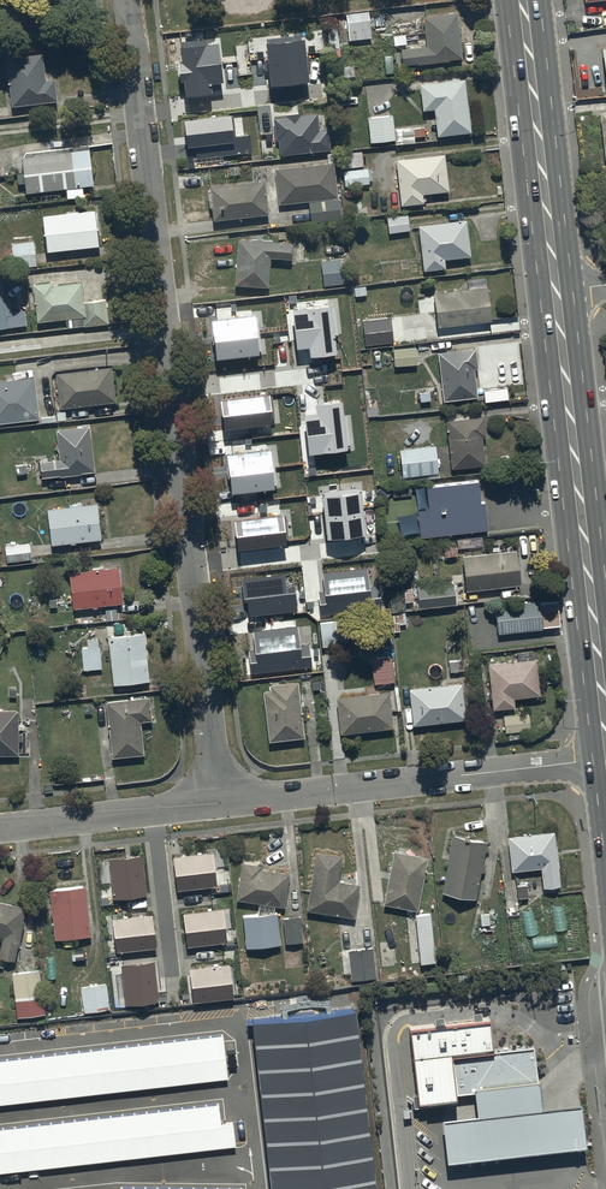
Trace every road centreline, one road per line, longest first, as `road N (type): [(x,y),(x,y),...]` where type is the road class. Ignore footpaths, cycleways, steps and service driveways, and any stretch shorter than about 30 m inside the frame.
road 1 (residential): [(128,0),(222,801)]
road 2 (trunk): [(556,288),(605,727)]
road 3 (residential): [(605,759),(222,801)]
road 4 (trunk): [(525,0),(556,288)]
road 5 (residential): [(222,801),(0,826)]

